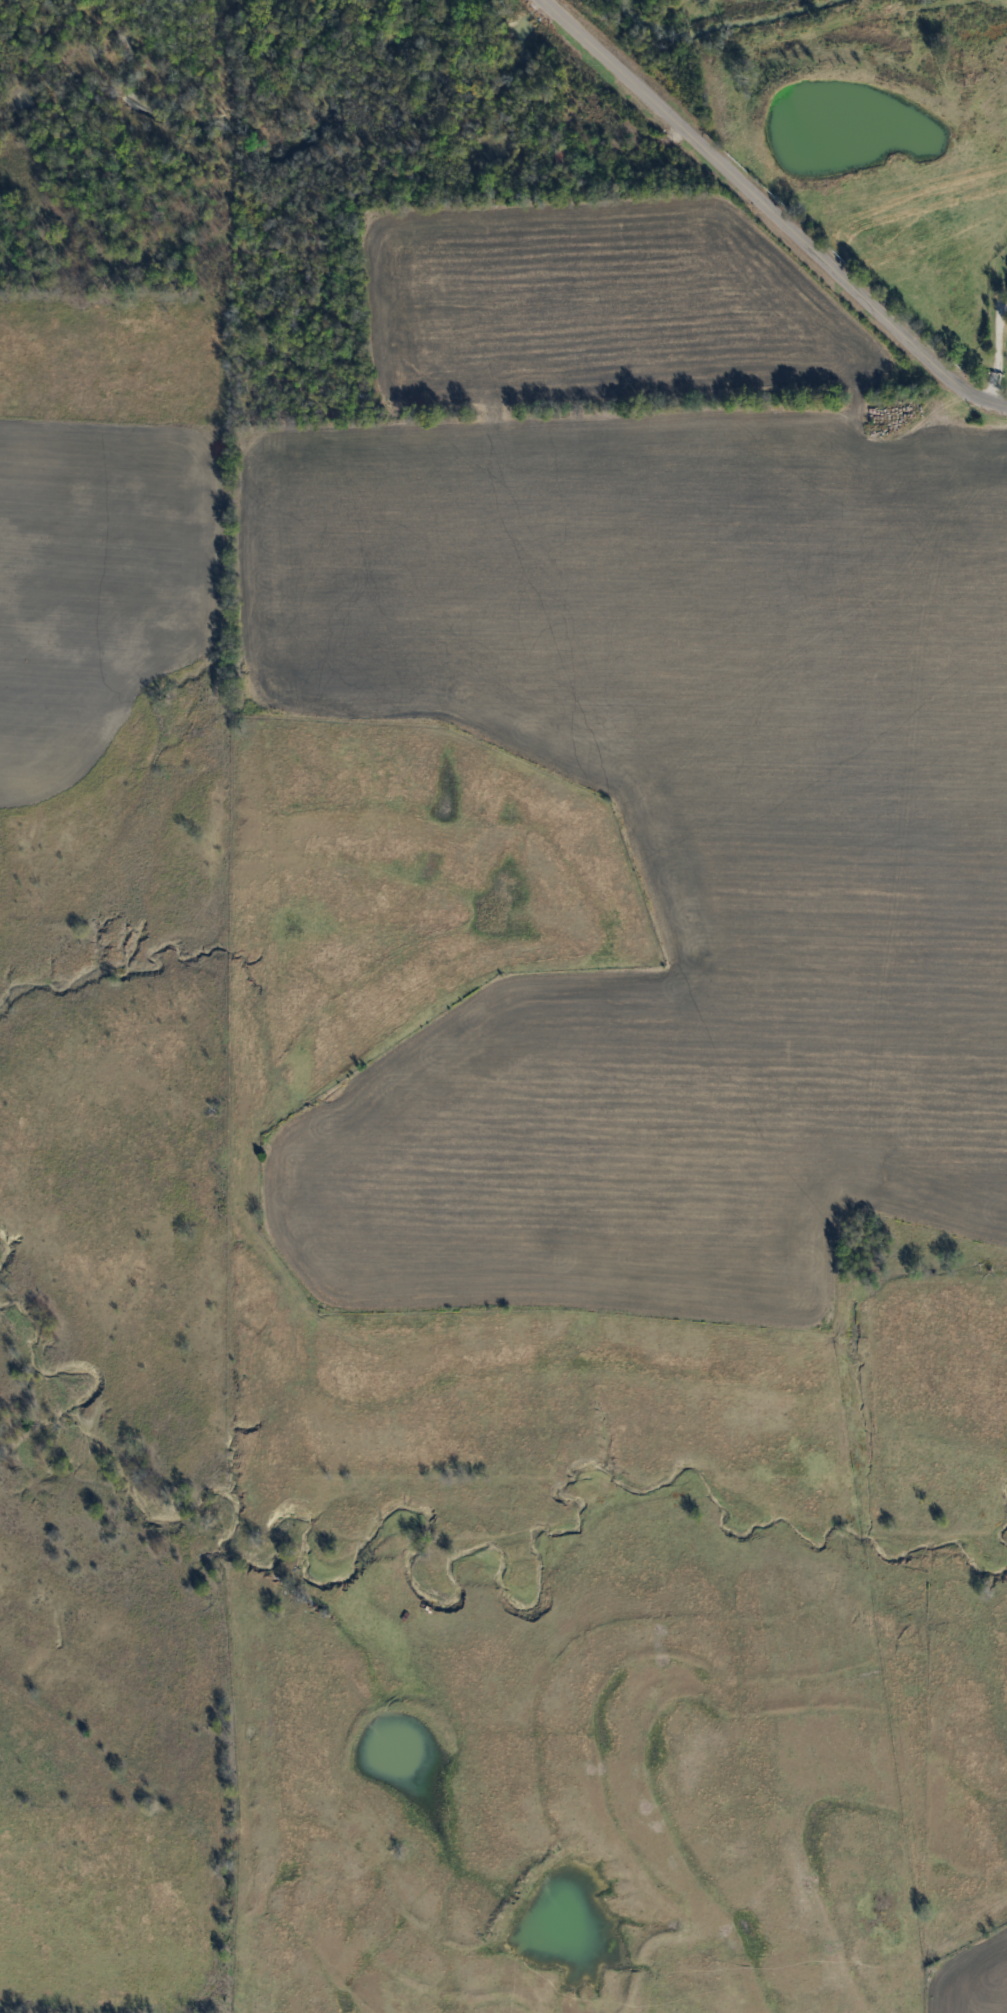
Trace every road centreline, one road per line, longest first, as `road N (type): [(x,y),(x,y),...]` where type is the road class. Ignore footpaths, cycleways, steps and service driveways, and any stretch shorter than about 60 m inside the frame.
road 1 (residential): [(1006,408),(960,383),(552,0)]

